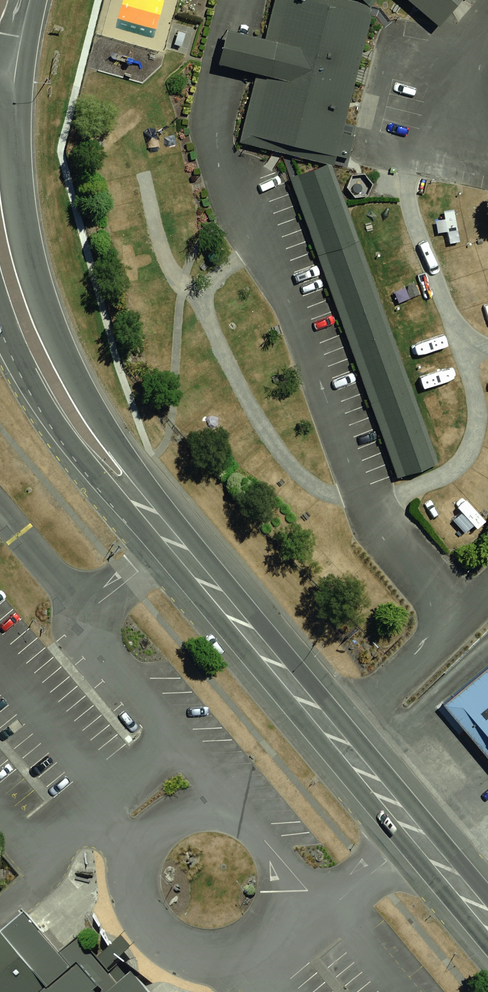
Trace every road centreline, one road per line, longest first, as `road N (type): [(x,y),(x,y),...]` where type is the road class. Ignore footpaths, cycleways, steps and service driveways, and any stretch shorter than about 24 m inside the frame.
road 1 (trunk): [(16,74),(26,231),(42,300),(94,413),(487,895)]
road 2 (trunk): [(487,945),(67,439),(25,369)]

